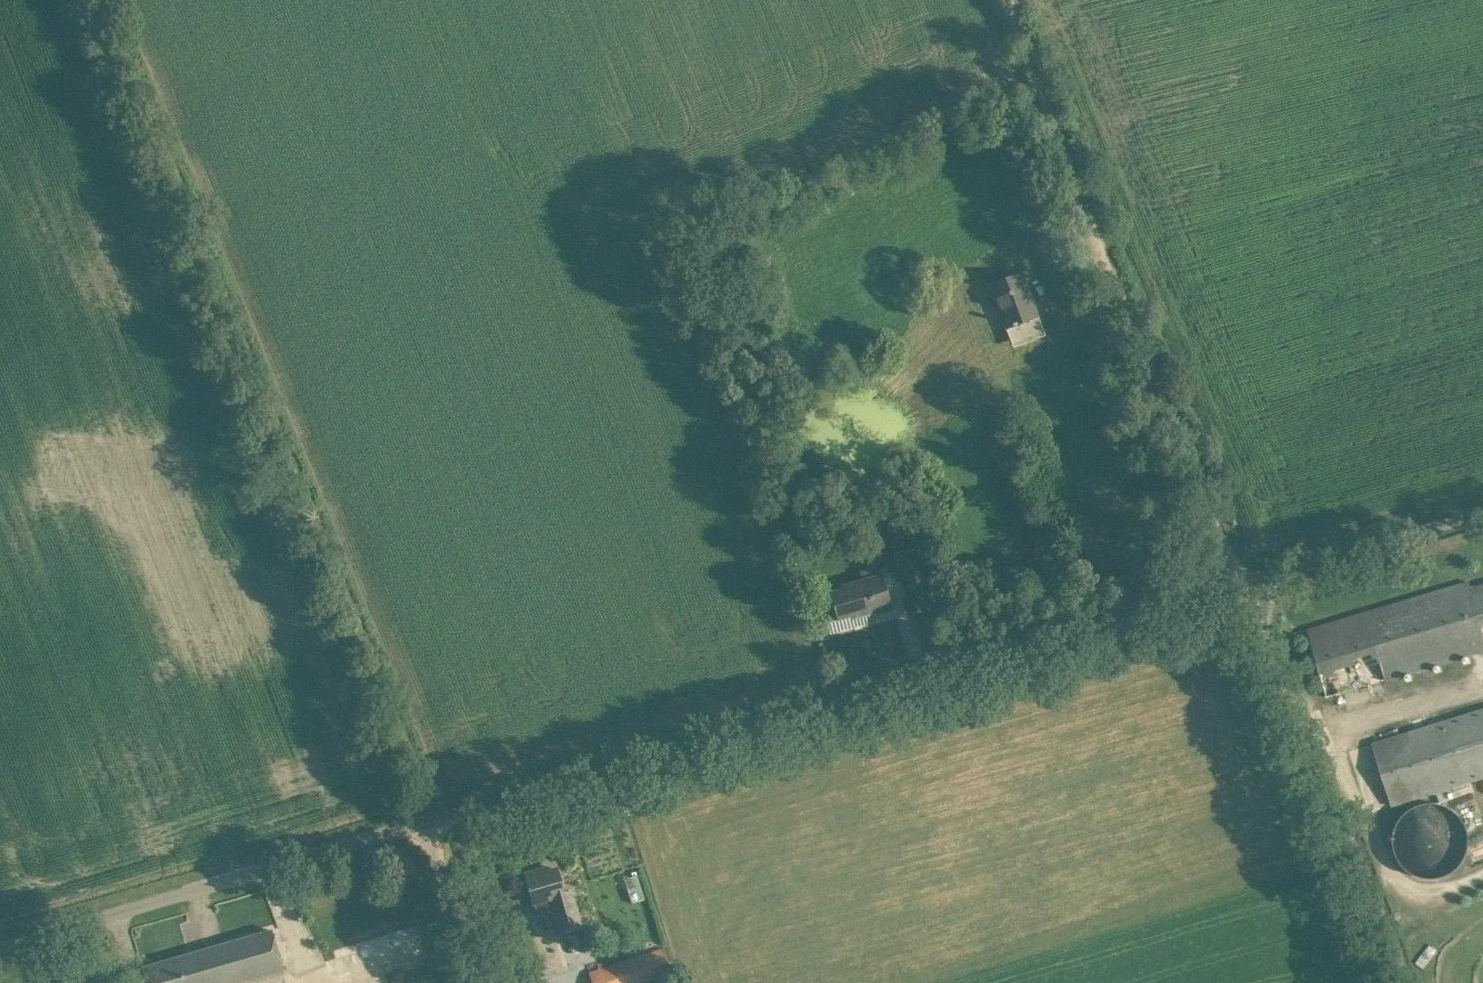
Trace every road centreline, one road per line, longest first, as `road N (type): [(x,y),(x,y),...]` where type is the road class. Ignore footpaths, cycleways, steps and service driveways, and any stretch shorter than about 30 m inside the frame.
road 1 (unclassified): [(0,945),(1482,513)]
road 2 (track): [(1016,0),(1241,584)]
road 3 (track): [(423,819),(491,982)]

